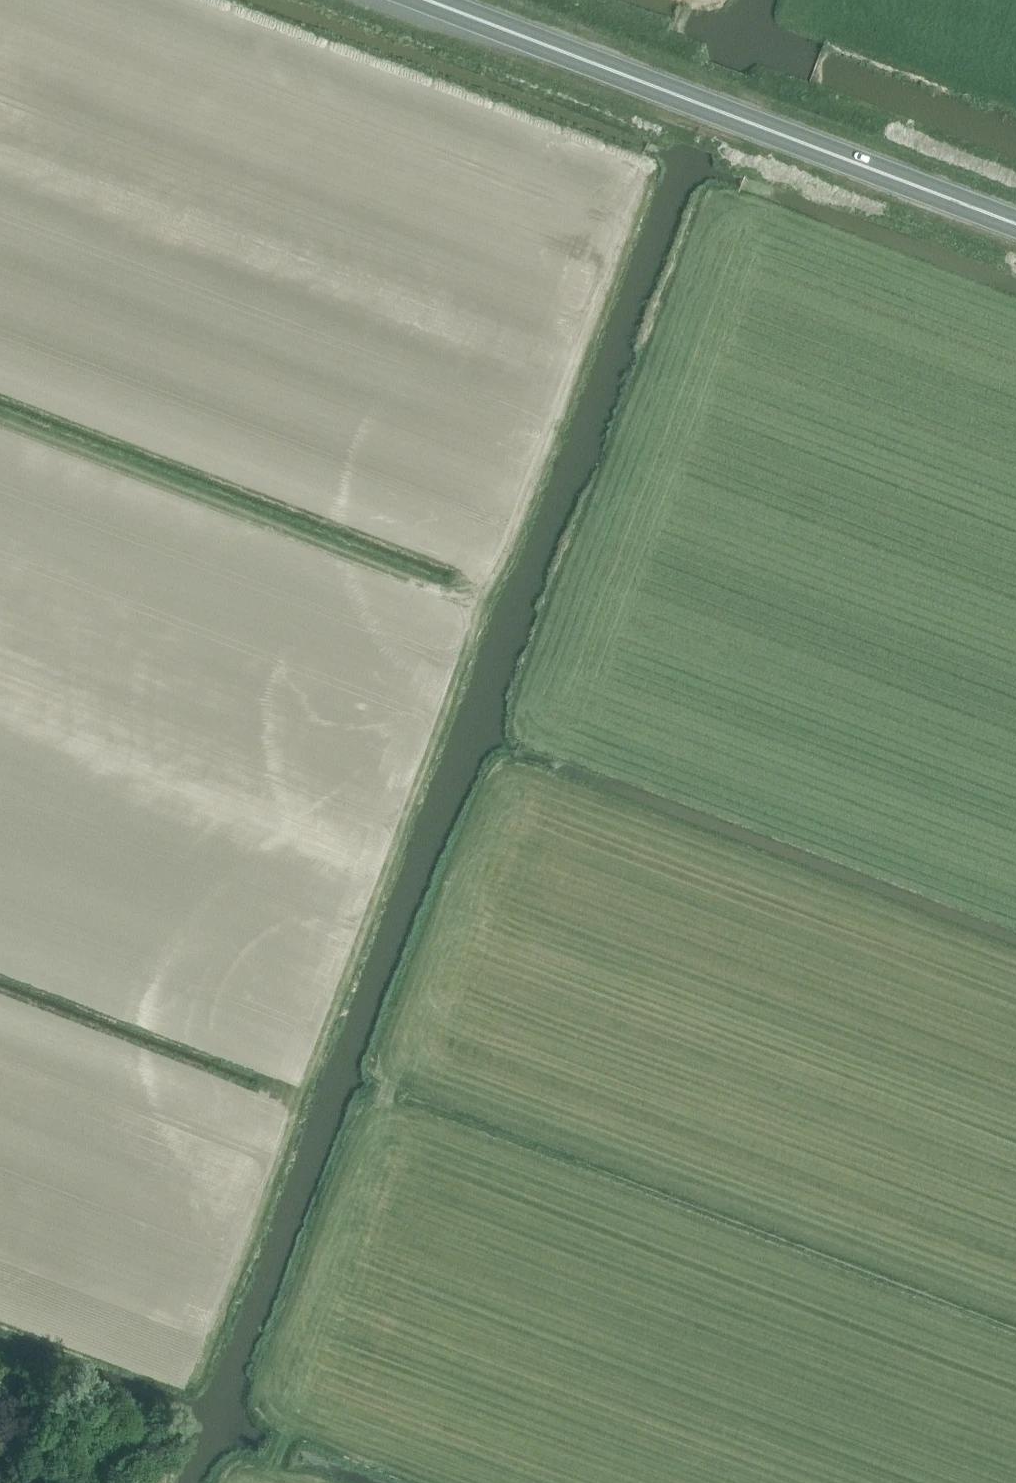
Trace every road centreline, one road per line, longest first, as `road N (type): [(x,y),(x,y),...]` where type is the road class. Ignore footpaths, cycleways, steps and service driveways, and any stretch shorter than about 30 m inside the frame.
road 1 (trunk): [(1015,223),(429,0)]

